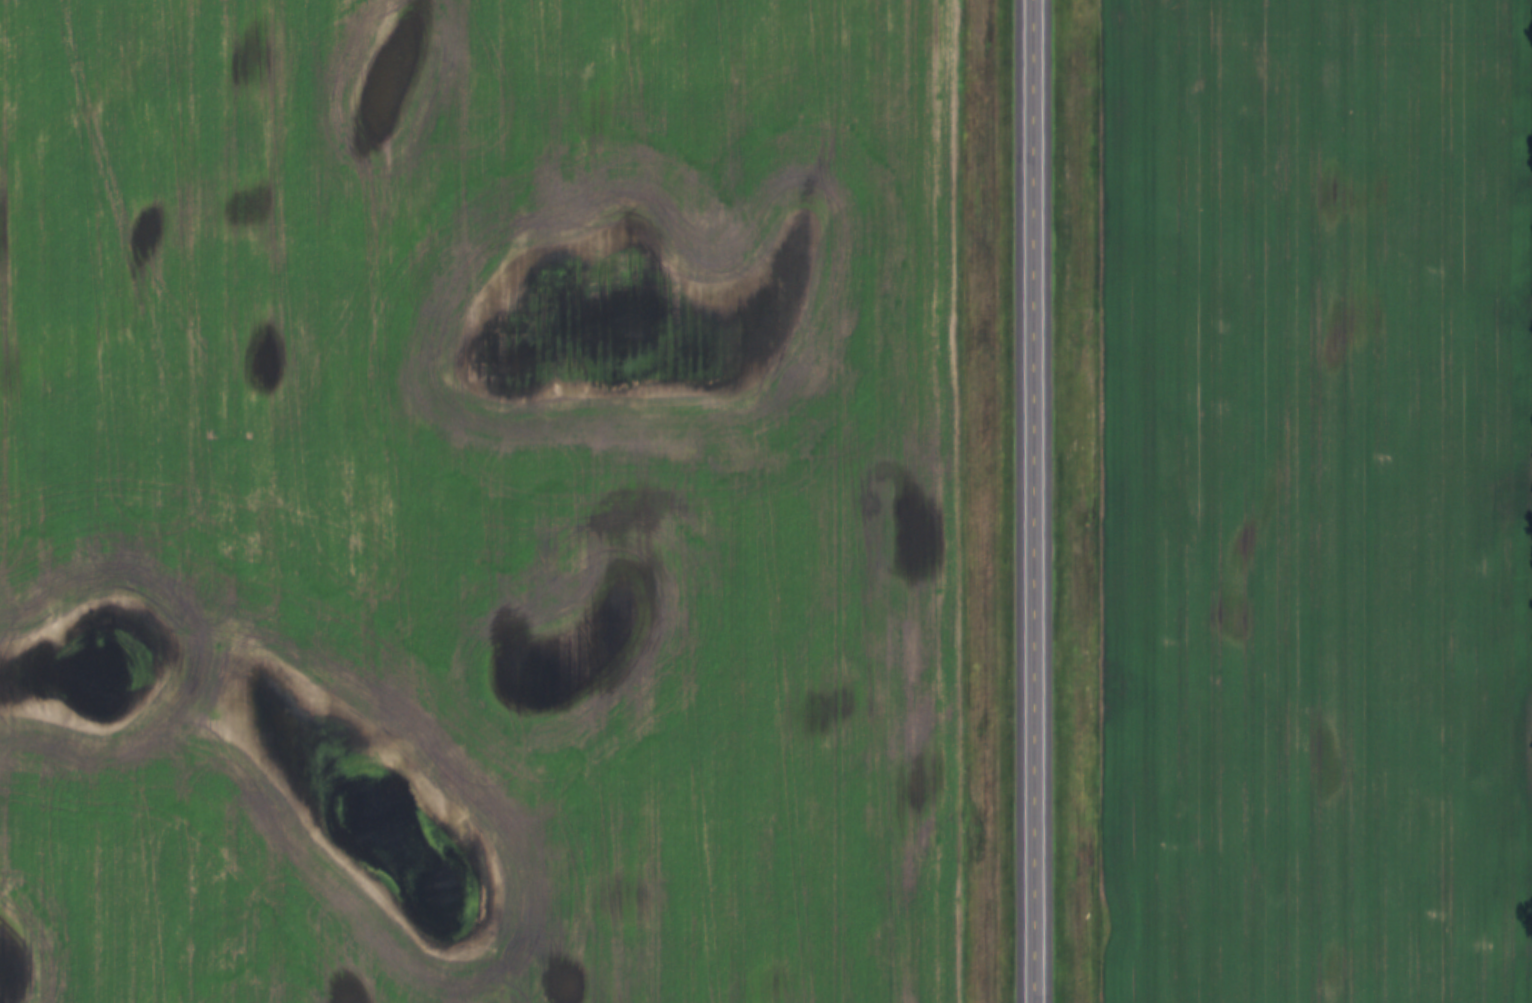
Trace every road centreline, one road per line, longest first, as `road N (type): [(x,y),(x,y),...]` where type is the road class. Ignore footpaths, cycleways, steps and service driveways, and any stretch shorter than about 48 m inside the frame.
road 1 (primary): [(1034,0),(1037,1002)]

